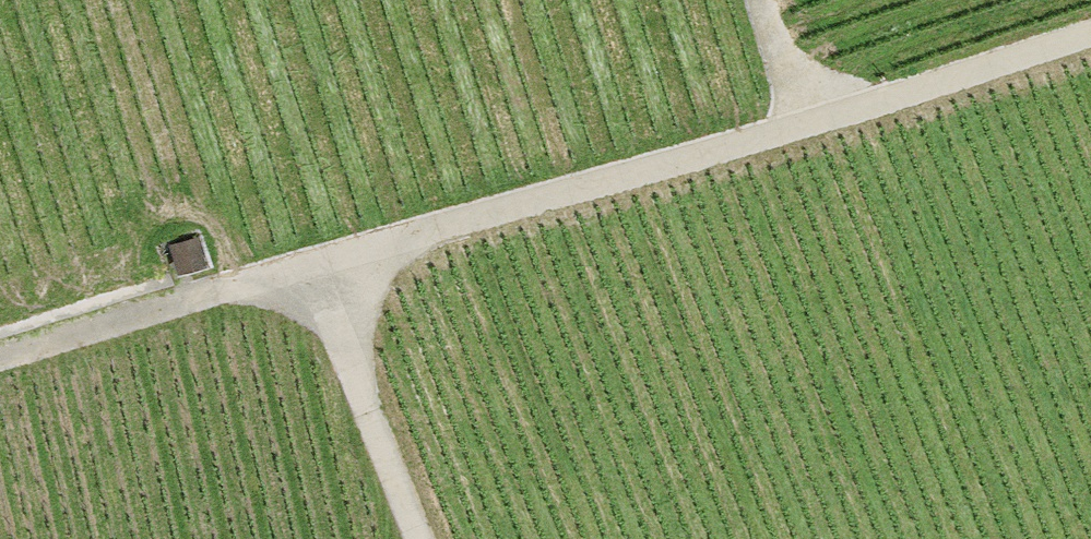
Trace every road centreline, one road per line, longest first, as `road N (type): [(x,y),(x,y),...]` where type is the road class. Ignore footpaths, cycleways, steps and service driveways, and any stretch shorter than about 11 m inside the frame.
road 1 (track): [(1090,37),(702,166),(0,364)]
road 2 (track): [(425,538),(324,272)]
road 3 (track): [(816,128),(770,0)]

